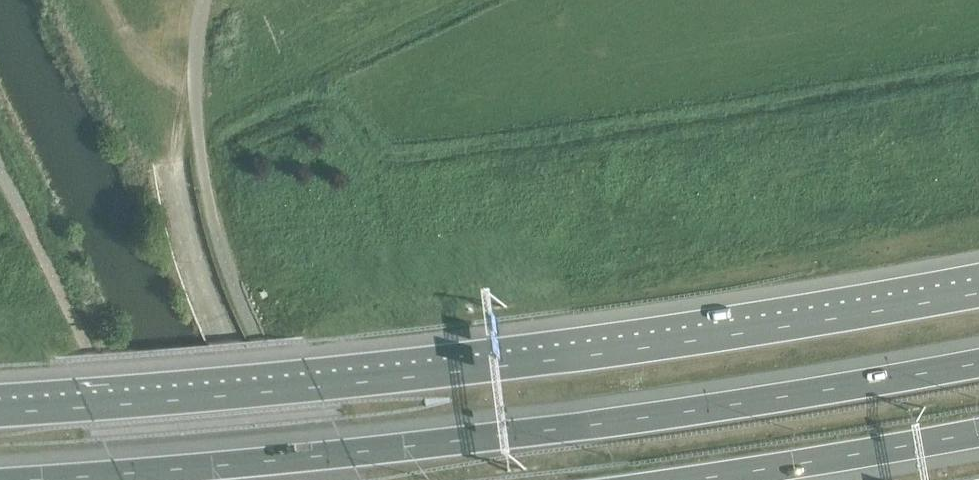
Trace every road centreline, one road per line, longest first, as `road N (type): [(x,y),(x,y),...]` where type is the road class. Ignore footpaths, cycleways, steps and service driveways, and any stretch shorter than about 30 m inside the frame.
road 1 (motorway): [(978,291),(689,341),(316,389),(0,413)]
road 2 (motorway): [(978,362),(707,407),(347,453),(18,479)]
road 3 (motorway): [(678,479),(978,426)]

